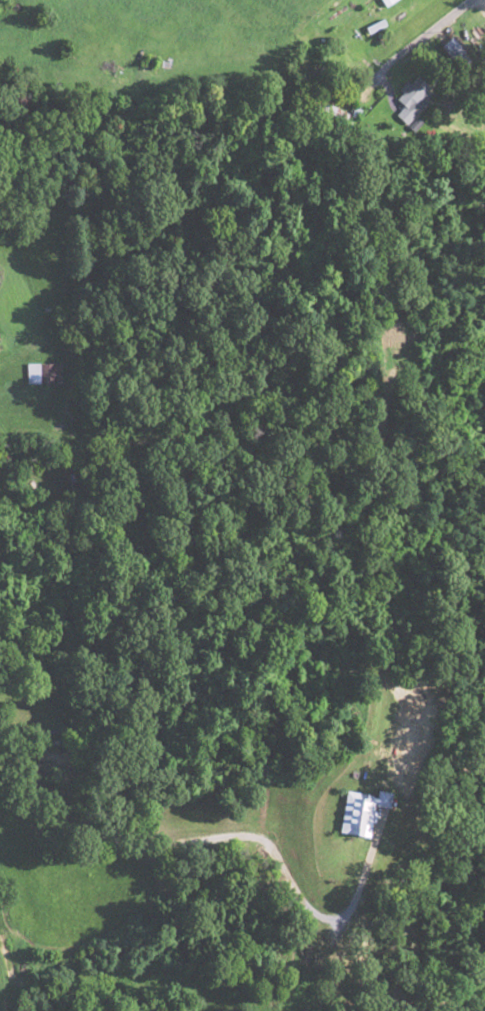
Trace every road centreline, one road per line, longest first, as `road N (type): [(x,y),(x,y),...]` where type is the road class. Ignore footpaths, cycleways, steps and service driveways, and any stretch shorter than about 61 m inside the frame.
road 1 (residential): [(484,7),(352,153)]

